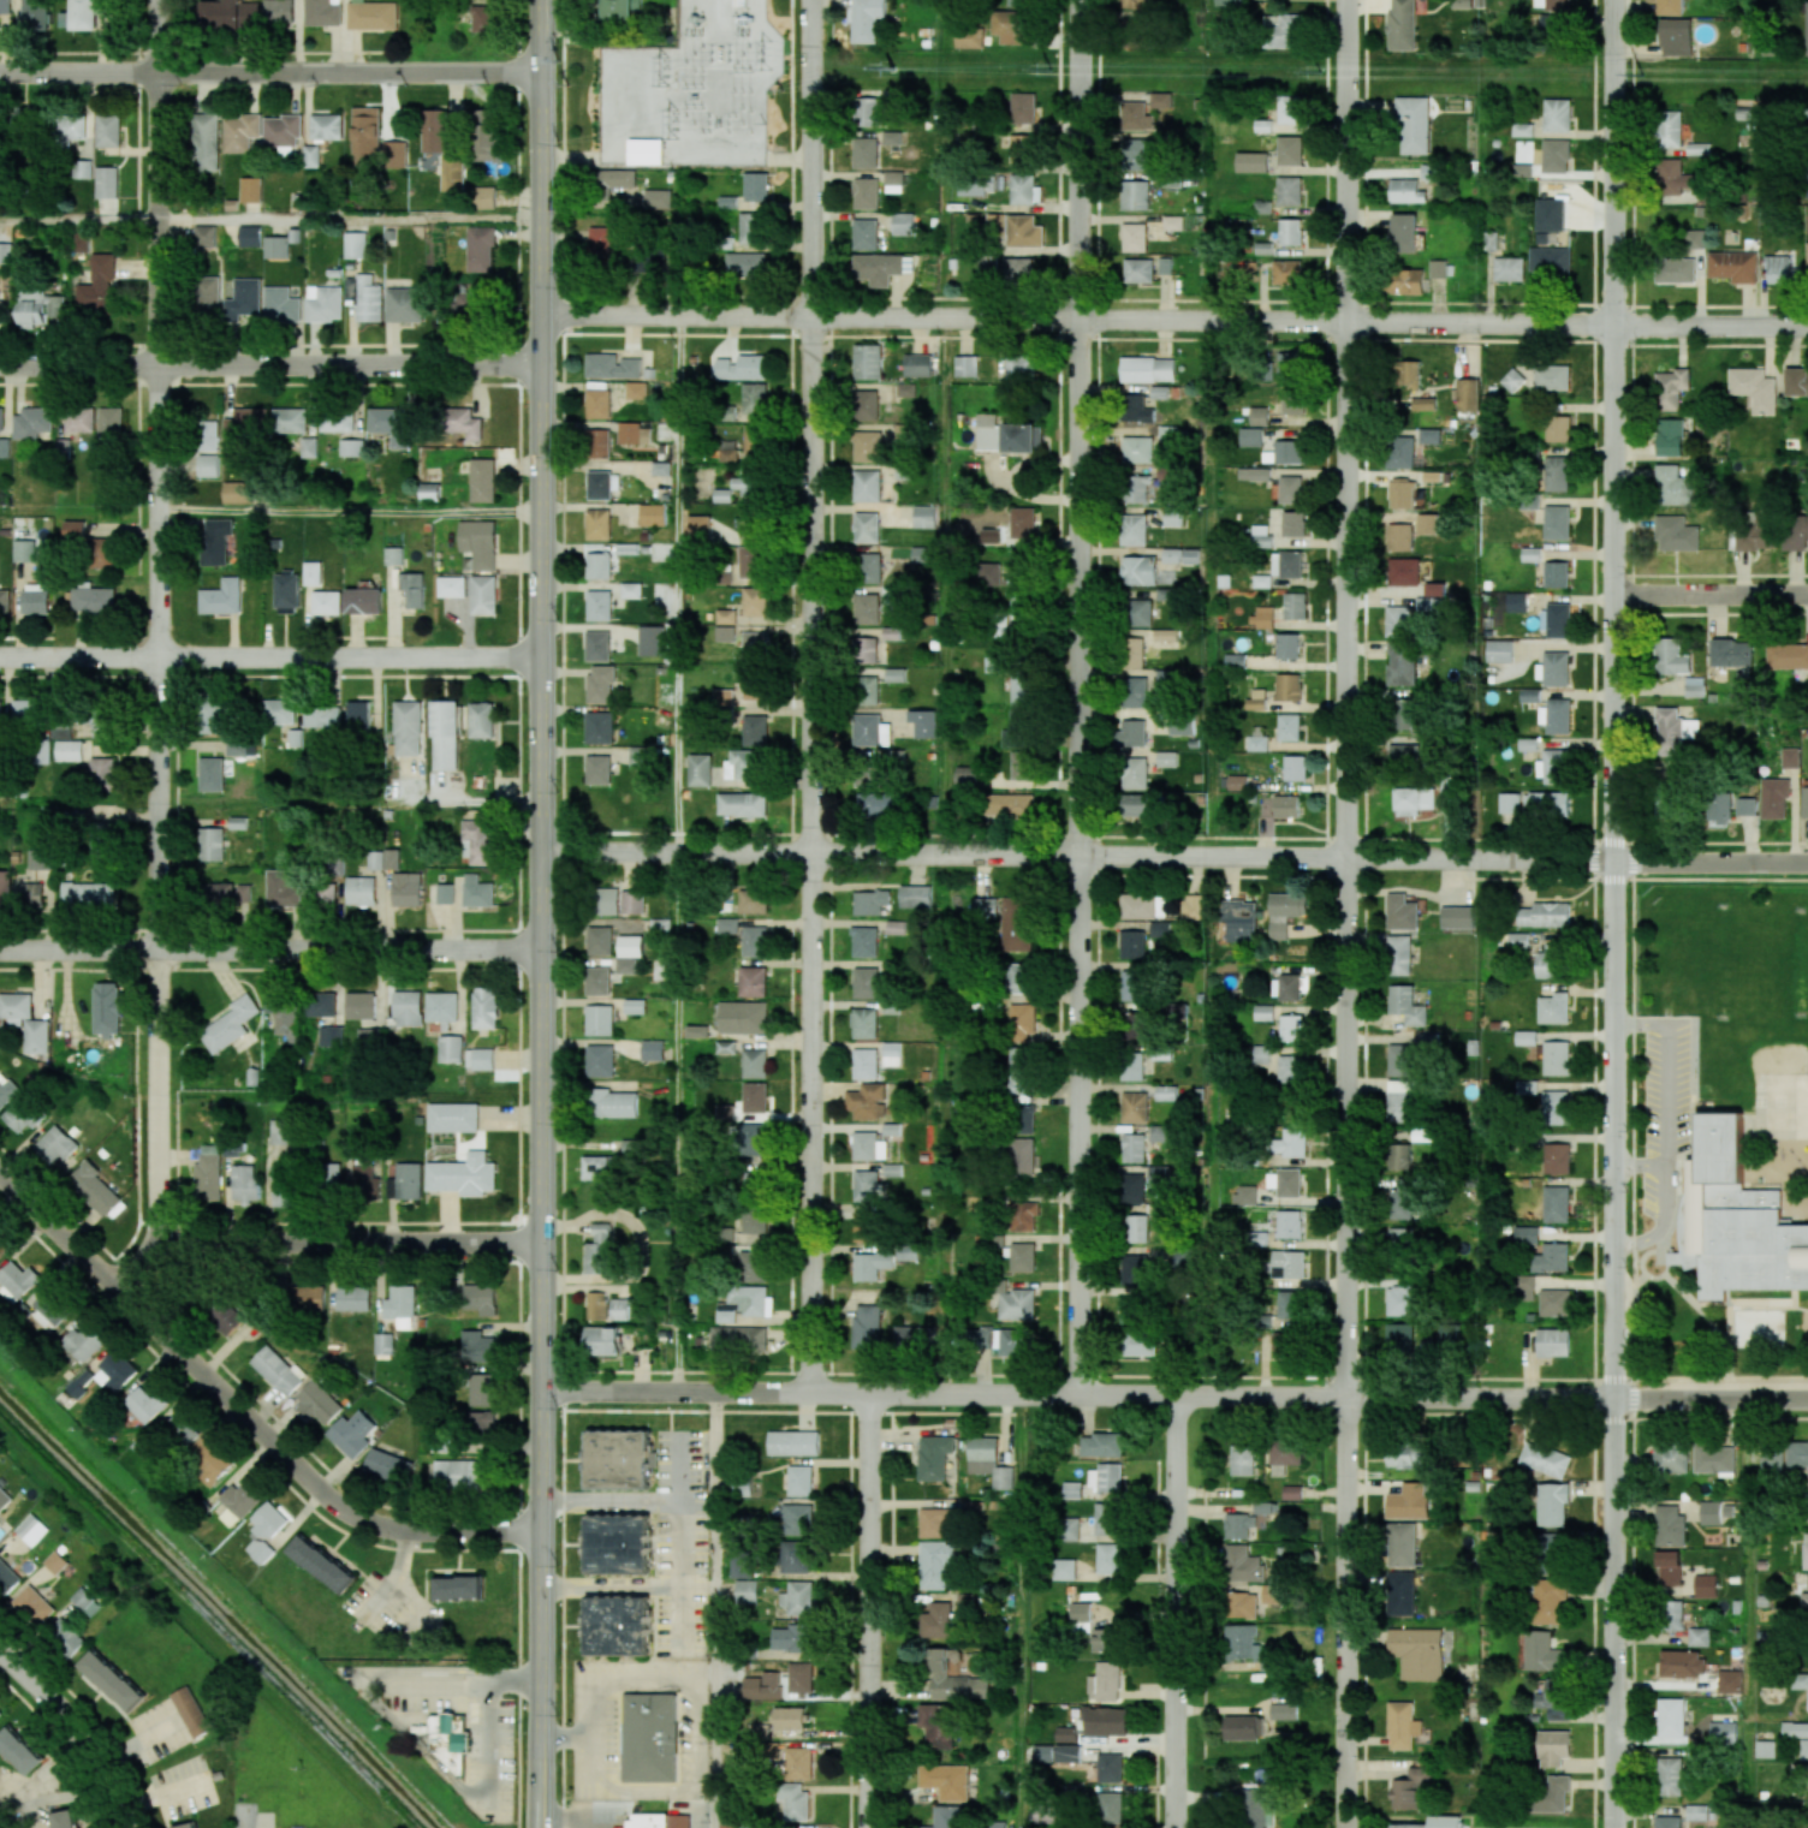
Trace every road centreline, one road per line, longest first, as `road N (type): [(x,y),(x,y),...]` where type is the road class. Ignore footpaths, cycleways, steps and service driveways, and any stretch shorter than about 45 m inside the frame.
road 1 (secondary): [(541,1827),(543,0)]
road 2 (residential): [(1616,1827),(1615,0)]
road 3 (residential): [(1348,1827),(1348,0)]
road 4 (residential): [(1080,1393),(1081,0)]
road 5 (residential): [(811,1392),(811,0)]
road 6 (residential): [(115,1288),(160,1243),(160,0)]
road 7 (residential): [(543,316),(1807,324)]
road 8 (residential): [(543,851),(1807,858)]
road 9 (residential): [(543,1391),(1807,1396)]
road 10 (residential): [(543,1531),(408,1531),(345,1511),(0,1174)]
road 11 (residential): [(0,659),(543,659)]
road 12 (residential): [(0,72),(543,72)]
road 13 (residential): [(0,365),(543,365)]
road 14 (residential): [(0,948),(542,948)]
road 15 (residential): [(868,1827),(869,1392)]
road 16 (residential): [(1176,1827),(1176,1393)]
road 17 (residential): [(160,1243),(543,1243)]
road 18 (residential): [(129,1827),(88,1741),(0,1650)]
road 19 (residential): [(1616,589),(1807,590)]

